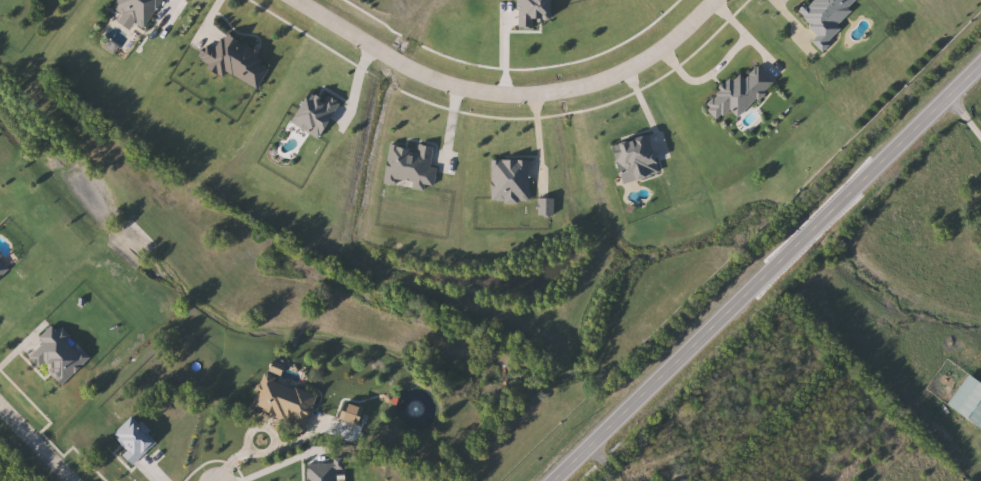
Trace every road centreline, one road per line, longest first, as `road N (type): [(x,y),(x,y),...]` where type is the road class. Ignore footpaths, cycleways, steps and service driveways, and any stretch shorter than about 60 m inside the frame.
road 1 (secondary): [(980,63),(552,480)]
road 2 (residential): [(717,0),(638,68),(551,95),(445,85),(296,0)]

